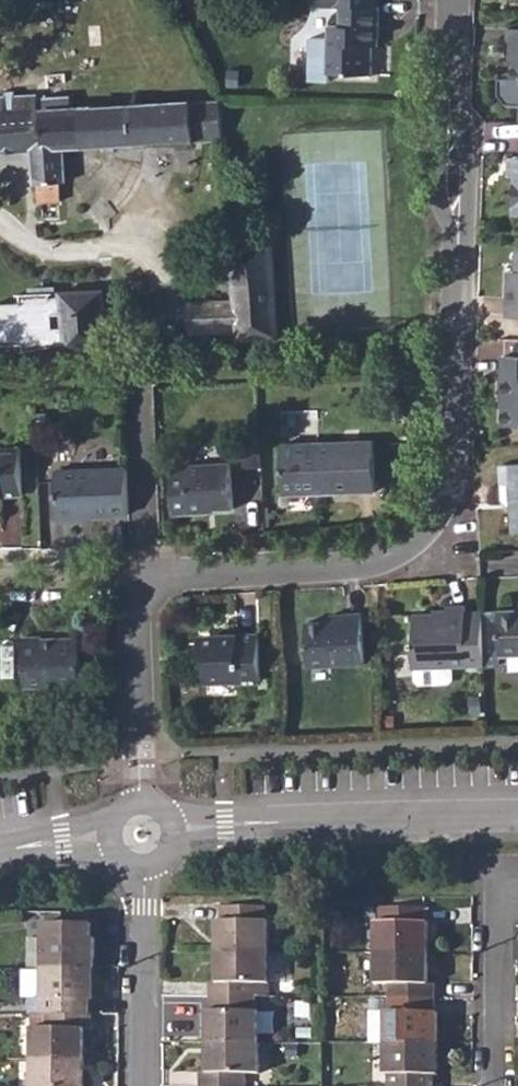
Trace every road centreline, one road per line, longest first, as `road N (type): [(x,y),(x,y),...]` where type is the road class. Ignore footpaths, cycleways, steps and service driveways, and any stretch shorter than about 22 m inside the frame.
road 1 (residential): [(450,0),(447,115),(459,236),(448,479),(436,520),(407,546),(352,569),(169,578),(133,592)]
road 2 (residential): [(517,813),(175,831)]
road 3 (residential): [(141,869),(141,1085)]
road 4 (residential): [(133,592),(140,802)]
road 5 (residential): [(517,902),(498,929),(496,1085)]
road 6 (residential): [(133,592),(0,586)]

